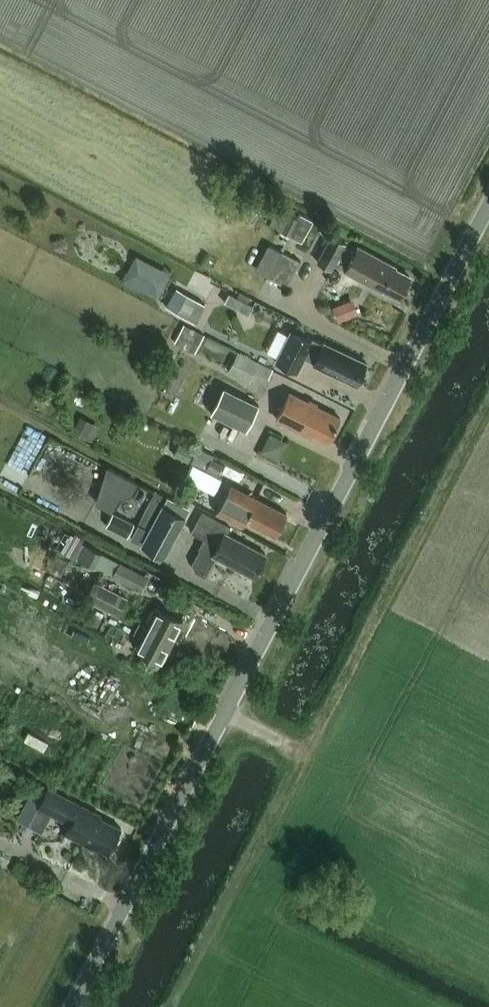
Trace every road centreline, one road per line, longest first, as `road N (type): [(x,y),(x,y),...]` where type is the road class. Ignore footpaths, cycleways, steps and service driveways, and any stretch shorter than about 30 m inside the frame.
road 1 (tertiary): [(71,1006),(488,205)]

